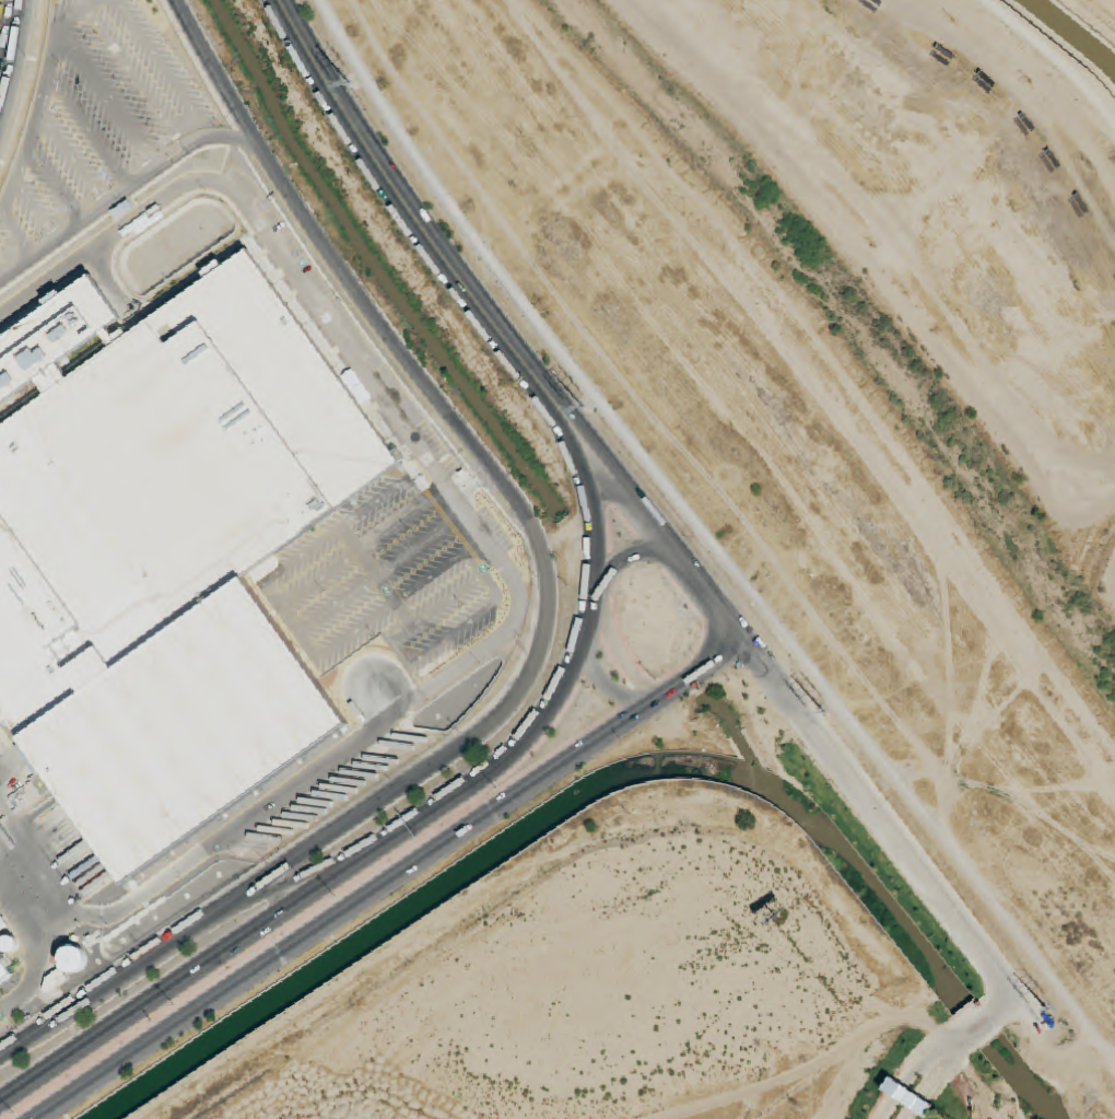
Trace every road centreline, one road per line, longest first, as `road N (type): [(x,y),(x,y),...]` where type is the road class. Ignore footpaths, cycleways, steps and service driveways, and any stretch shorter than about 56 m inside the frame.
road 1 (trunk): [(35,1118),(705,664),(717,622),(700,580),(544,387)]
road 2 (trunk): [(544,387),(590,505),(594,585),(571,677),(540,724),(454,801),(0,1102)]
road 3 (secondary): [(176,0),(295,202),(533,526),(544,559),(547,620),(539,654),(512,700)]
road 4 (secondary): [(512,700),(240,898),(0,1059)]
road 5 (trunk): [(544,387),(413,218),(279,0)]

